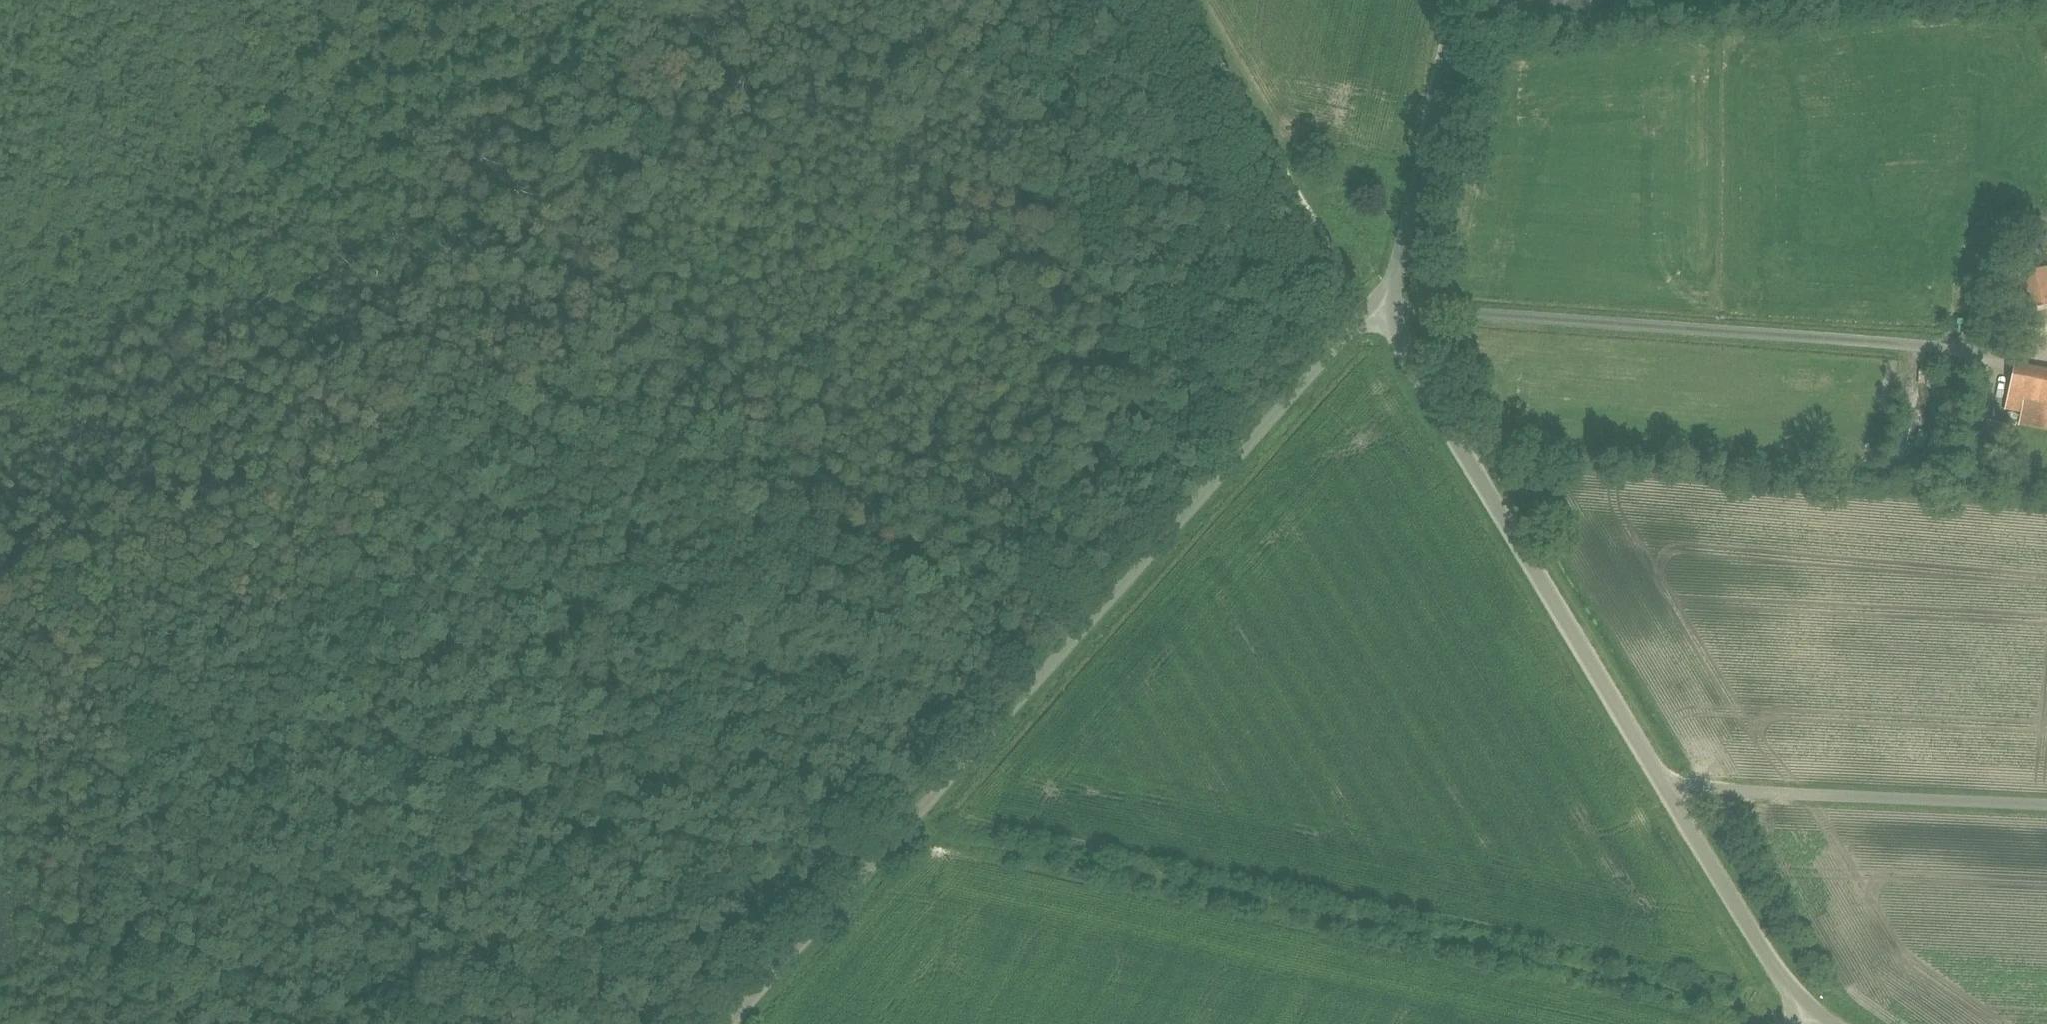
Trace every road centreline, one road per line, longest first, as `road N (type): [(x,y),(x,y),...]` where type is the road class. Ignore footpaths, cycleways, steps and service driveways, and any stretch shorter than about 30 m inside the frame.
road 1 (unclassified): [(731,1023),(1373,309)]
road 2 (unclassified): [(1810,1007),(1784,985),(1373,309)]
road 3 (unclassified): [(1373,309),(1398,268),(1460,0)]

